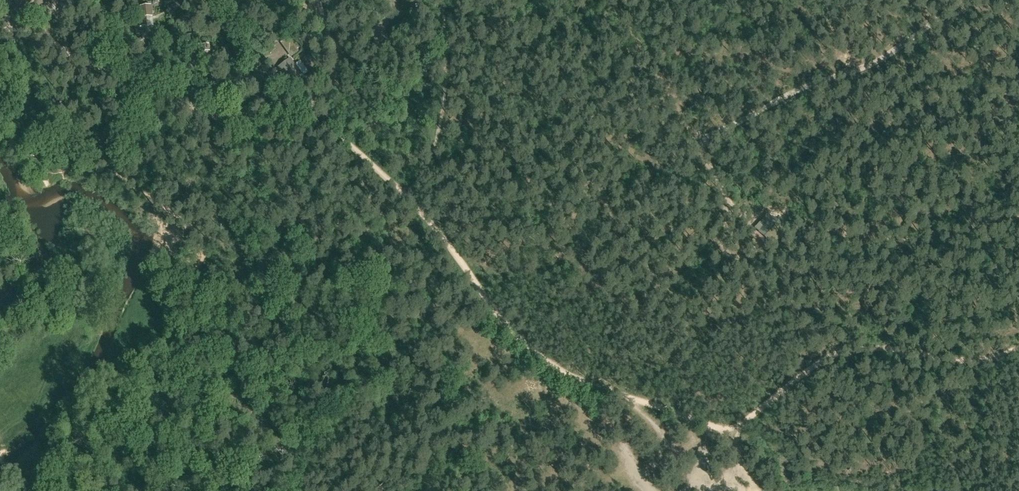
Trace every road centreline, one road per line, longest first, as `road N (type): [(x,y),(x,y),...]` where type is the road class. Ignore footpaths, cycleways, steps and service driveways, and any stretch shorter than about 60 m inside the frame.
road 1 (track): [(297,125),(212,117),(0,26)]
road 2 (track): [(436,0),(435,156),(396,189)]
road 3 (track): [(320,0),(332,75),(297,125)]

